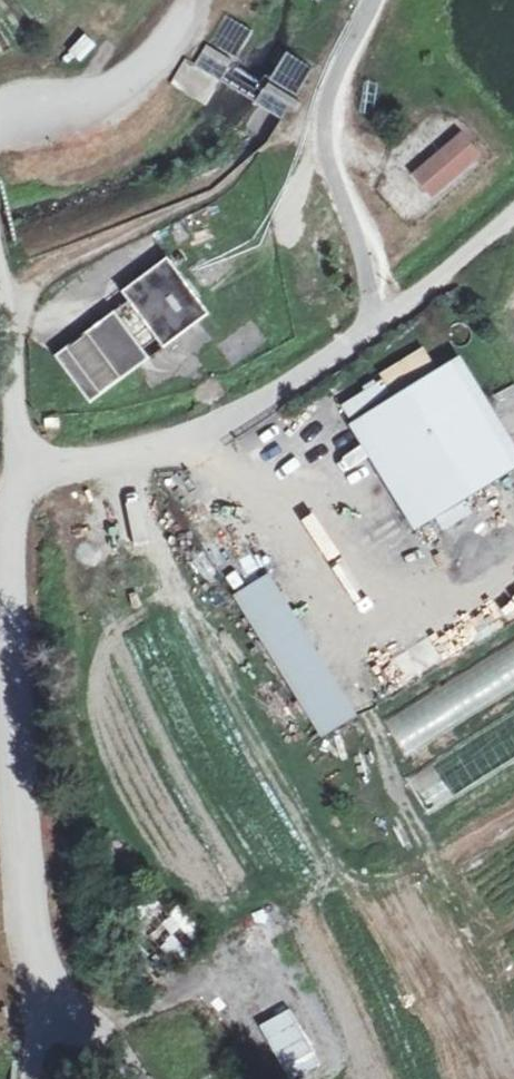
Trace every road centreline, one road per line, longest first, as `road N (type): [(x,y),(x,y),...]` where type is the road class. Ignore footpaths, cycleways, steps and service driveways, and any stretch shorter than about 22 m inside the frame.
road 1 (unclassified): [(132,1078),(46,966),(34,923),(0,650),(11,461)]
road 2 (unclassified): [(371,330),(285,390),(148,450),(11,461)]
road 3 (track): [(192,0),(137,79),(53,129),(0,135)]
road 4 (track): [(11,461),(0,273)]
road 5 (track): [(513,215),(371,330)]

